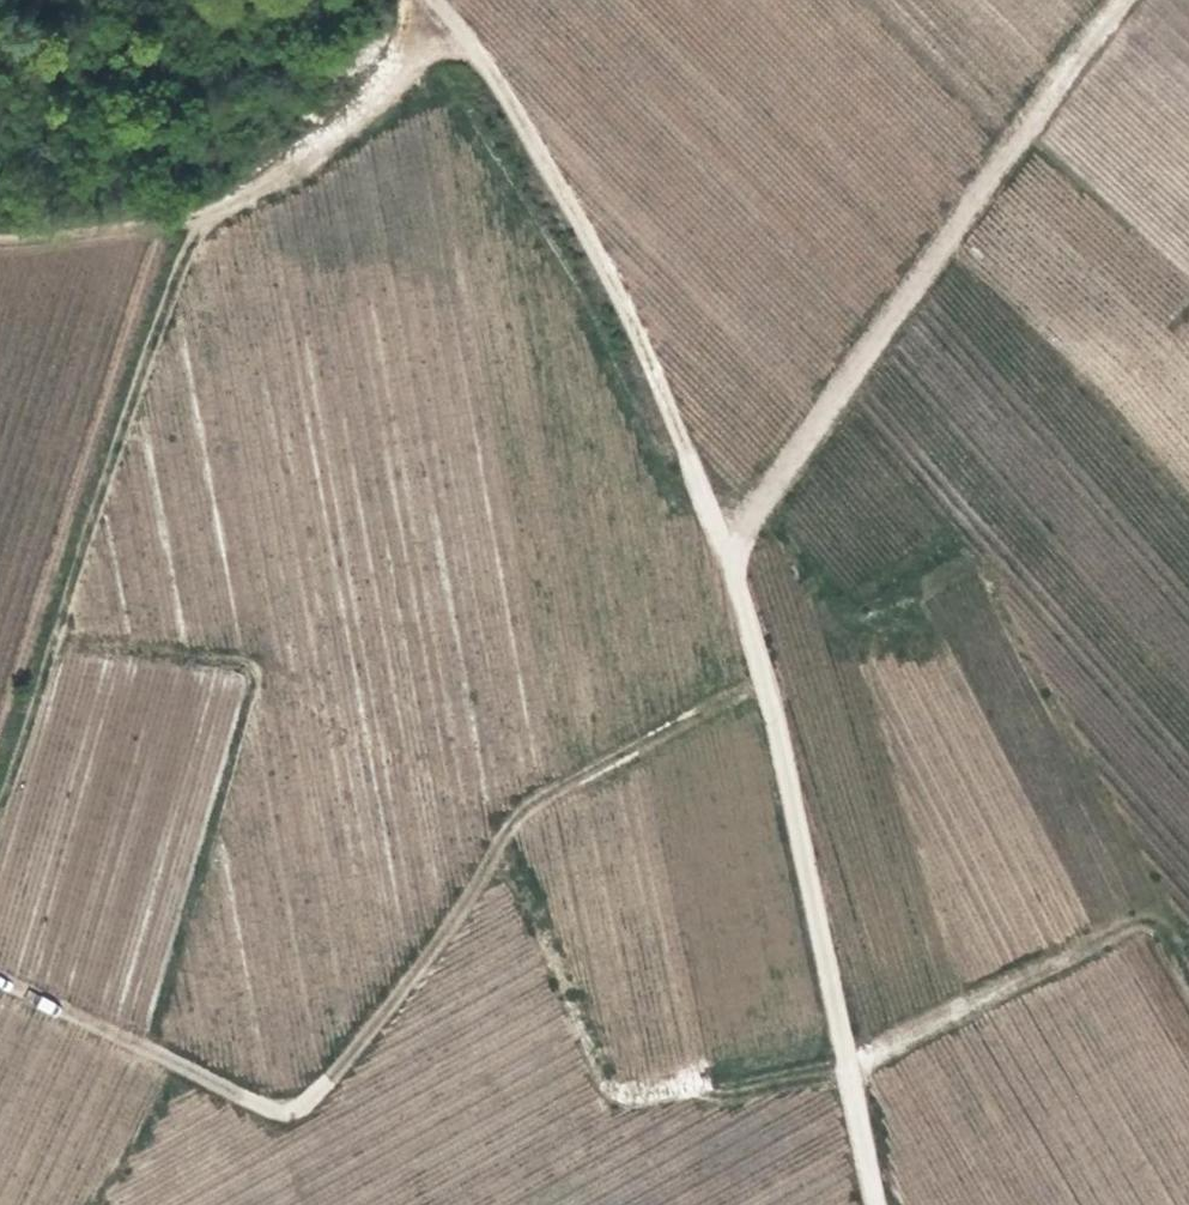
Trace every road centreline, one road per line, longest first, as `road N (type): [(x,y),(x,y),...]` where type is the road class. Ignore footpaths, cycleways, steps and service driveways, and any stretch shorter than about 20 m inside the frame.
road 1 (track): [(0,982),(272,1111),(307,1104),(401,993),(517,815),(761,681)]
road 2 (track): [(460,30),(311,158),(200,224),(0,798)]
road 3 (track): [(1127,0),(884,322),(729,554)]
road 4 (track): [(729,554),(798,812),(877,1204)]
road 5 (track): [(435,0),(486,63),(611,284),(729,554)]
road 6 (track): [(0,240),(218,211)]

